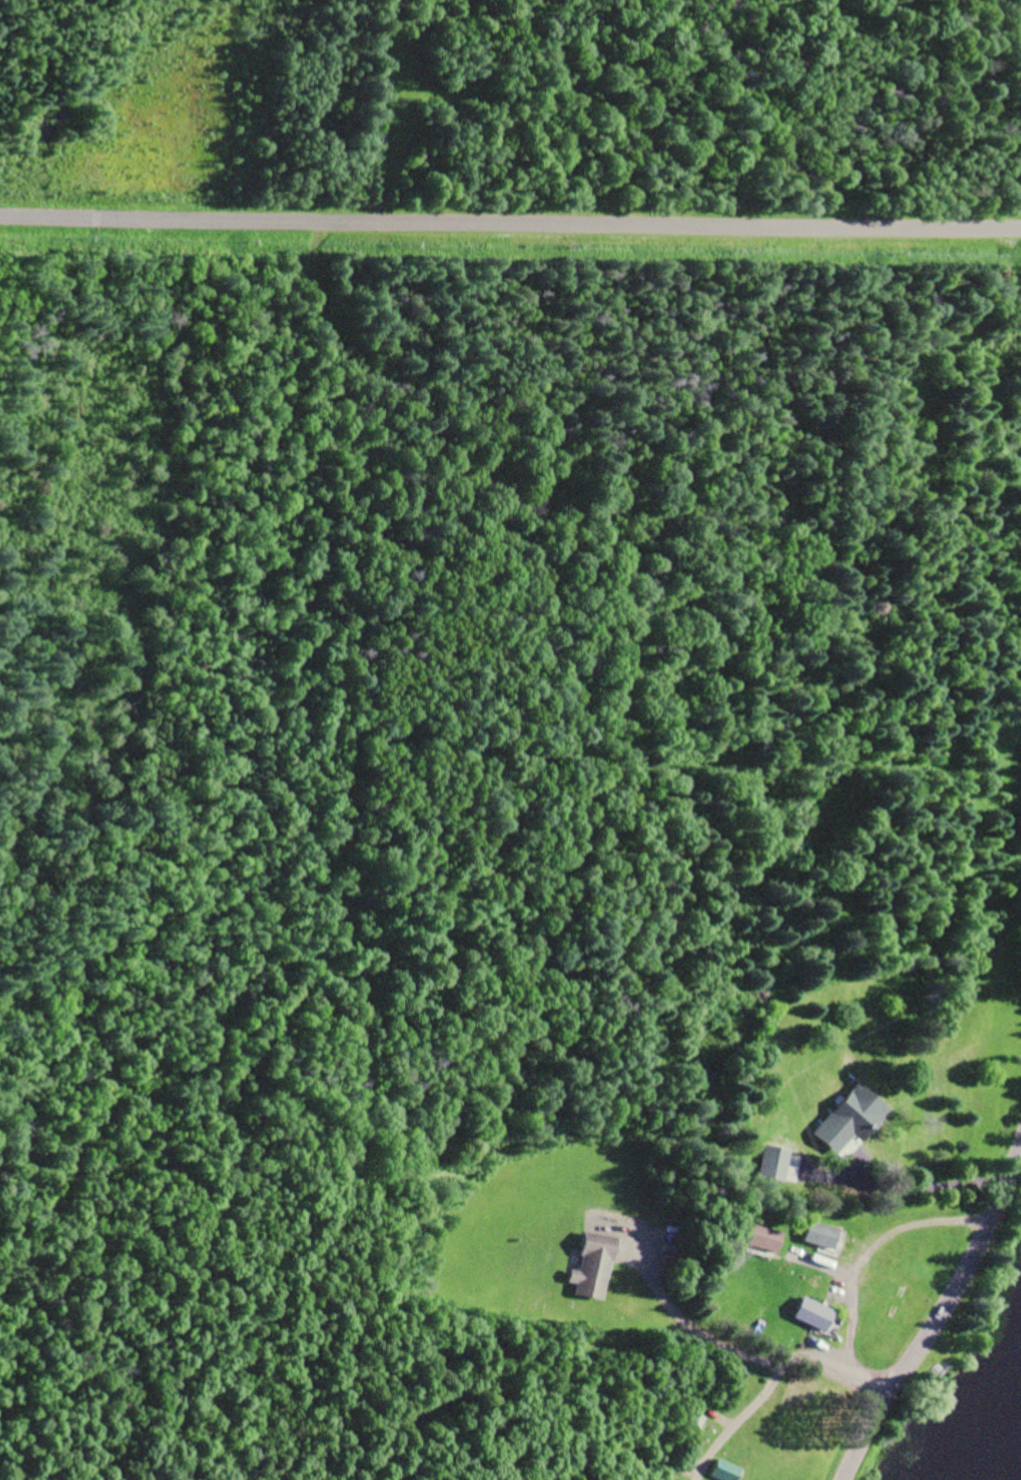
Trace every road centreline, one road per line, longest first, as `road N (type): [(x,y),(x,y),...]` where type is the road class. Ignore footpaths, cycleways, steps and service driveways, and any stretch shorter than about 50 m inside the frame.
road 1 (residential): [(1020,226),(0,219)]
road 2 (tertiary): [(1020,1148),(976,1257),(846,1479)]

